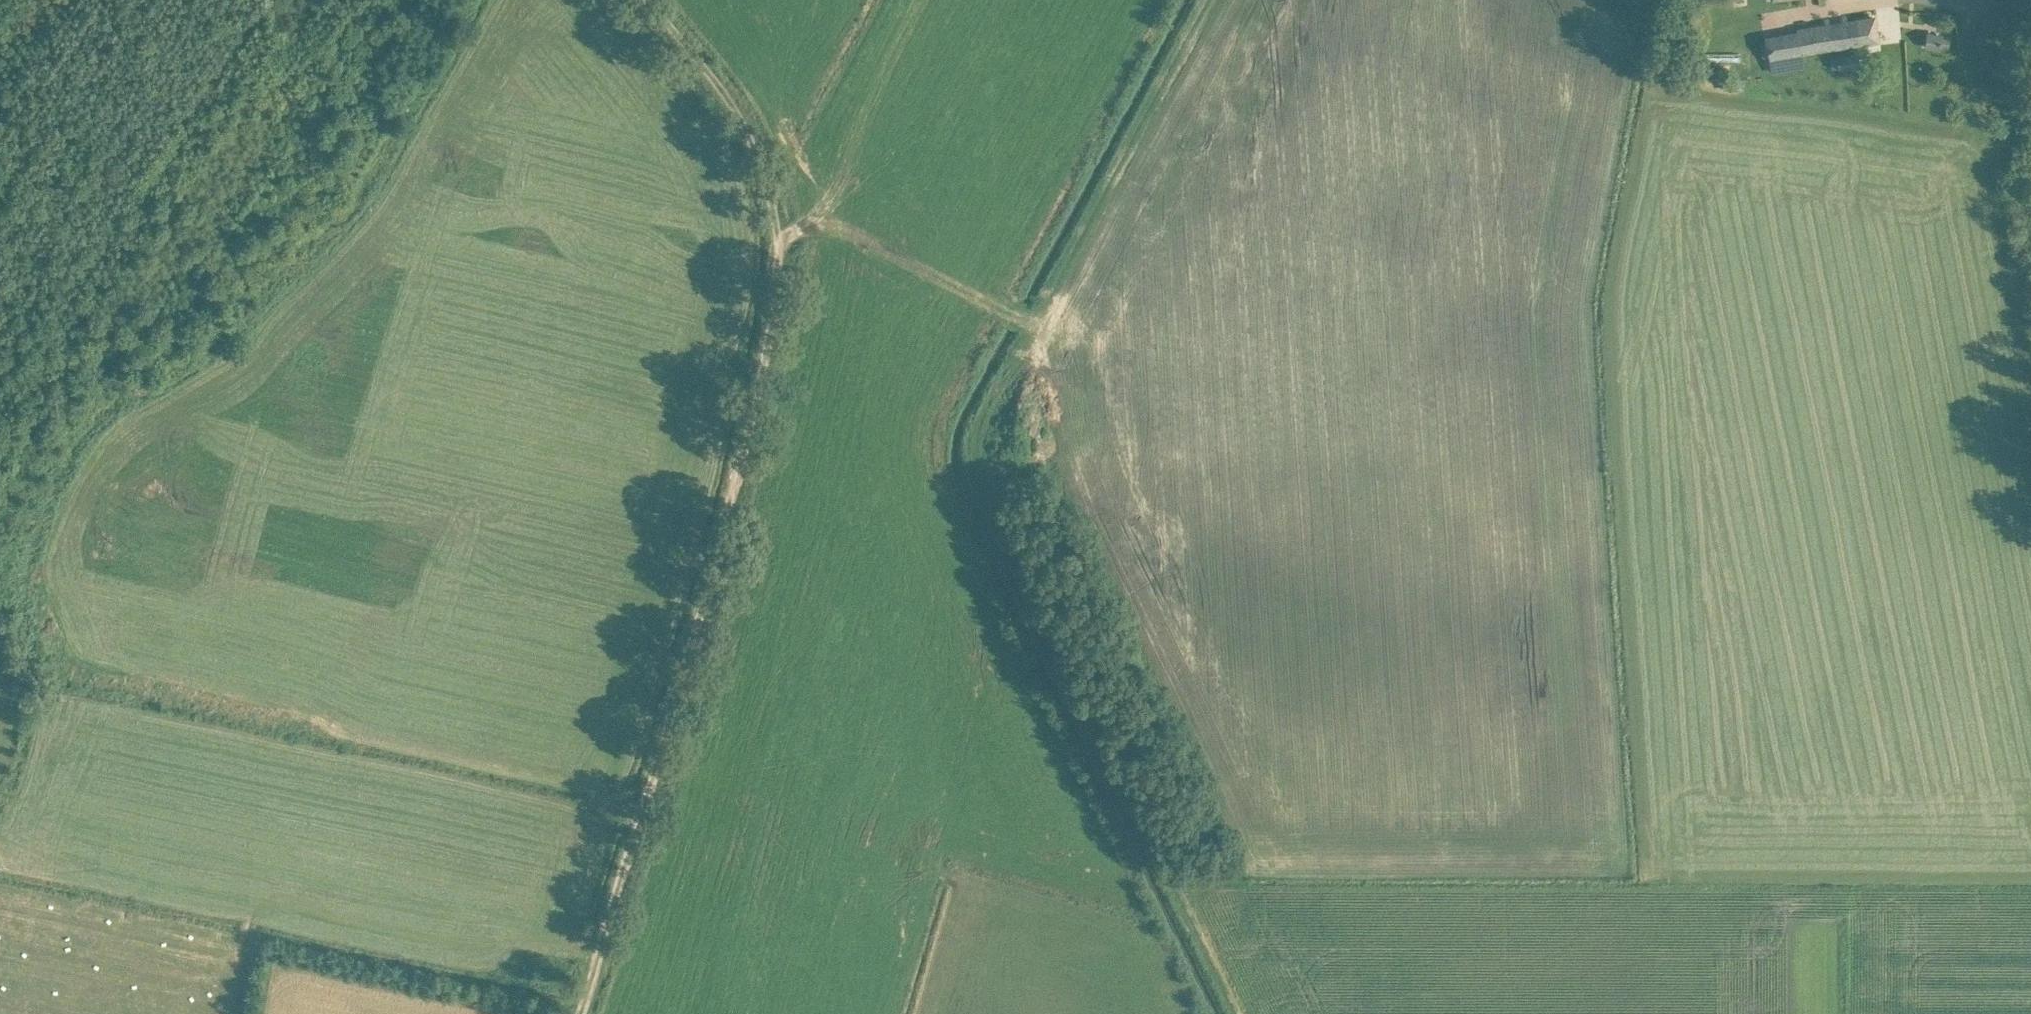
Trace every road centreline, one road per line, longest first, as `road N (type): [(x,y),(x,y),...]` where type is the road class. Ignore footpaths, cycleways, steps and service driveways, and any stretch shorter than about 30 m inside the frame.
road 1 (track): [(581,1013),(736,483),(777,285),(769,175),(744,114),(654,0)]

